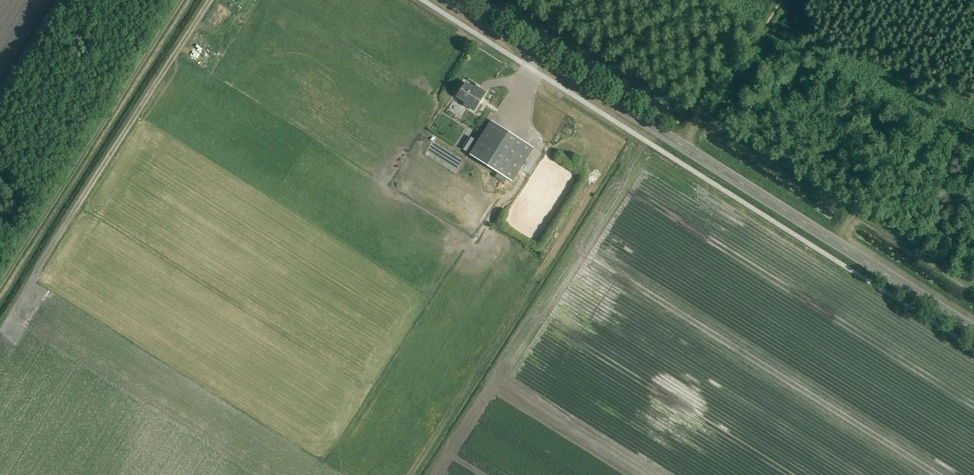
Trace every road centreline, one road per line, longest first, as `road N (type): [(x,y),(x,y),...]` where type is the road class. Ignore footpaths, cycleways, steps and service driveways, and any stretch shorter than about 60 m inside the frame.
road 1 (tertiary): [(452,0),(973,329)]
road 2 (track): [(31,284),(211,0)]

